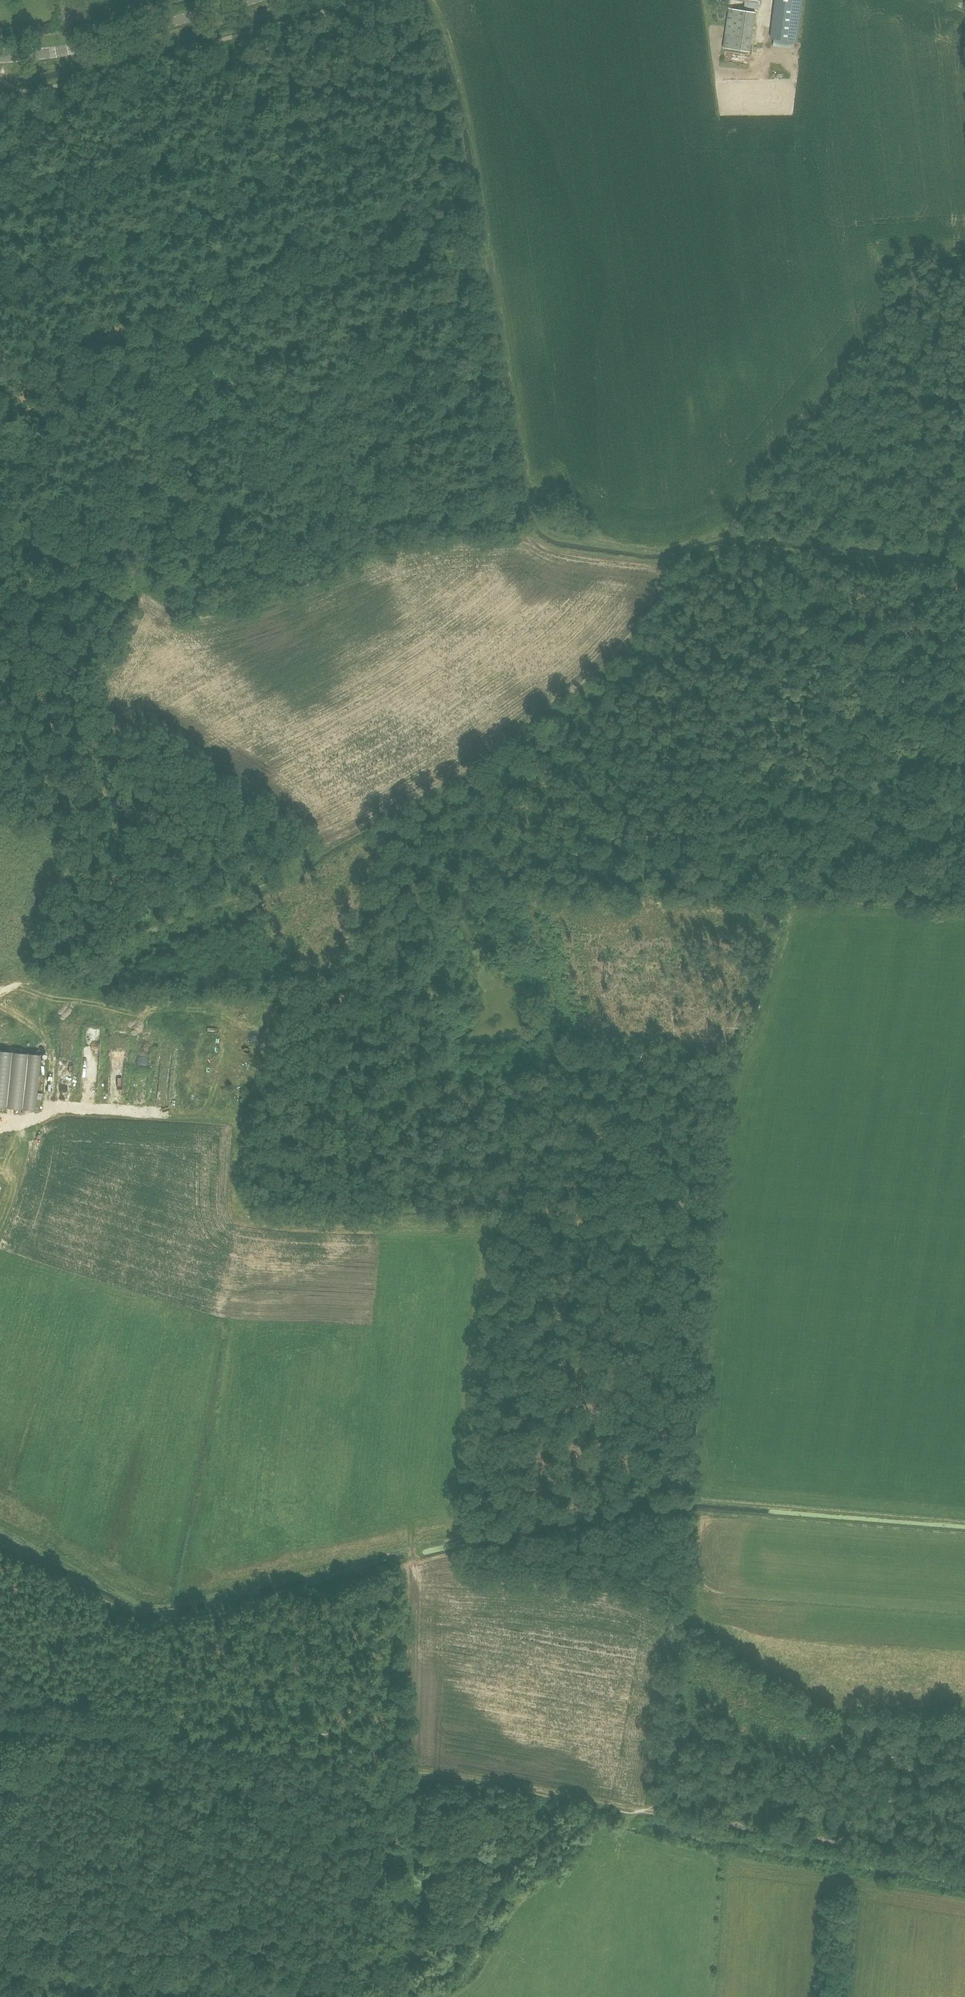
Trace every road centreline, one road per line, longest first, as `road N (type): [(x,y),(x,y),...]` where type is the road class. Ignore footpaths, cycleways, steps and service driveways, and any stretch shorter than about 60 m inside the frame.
road 1 (track): [(646,1811),(964,1868)]
road 2 (track): [(646,1811),(375,1761)]
road 3 (tertiary): [(0,58),(76,47),(245,0)]

